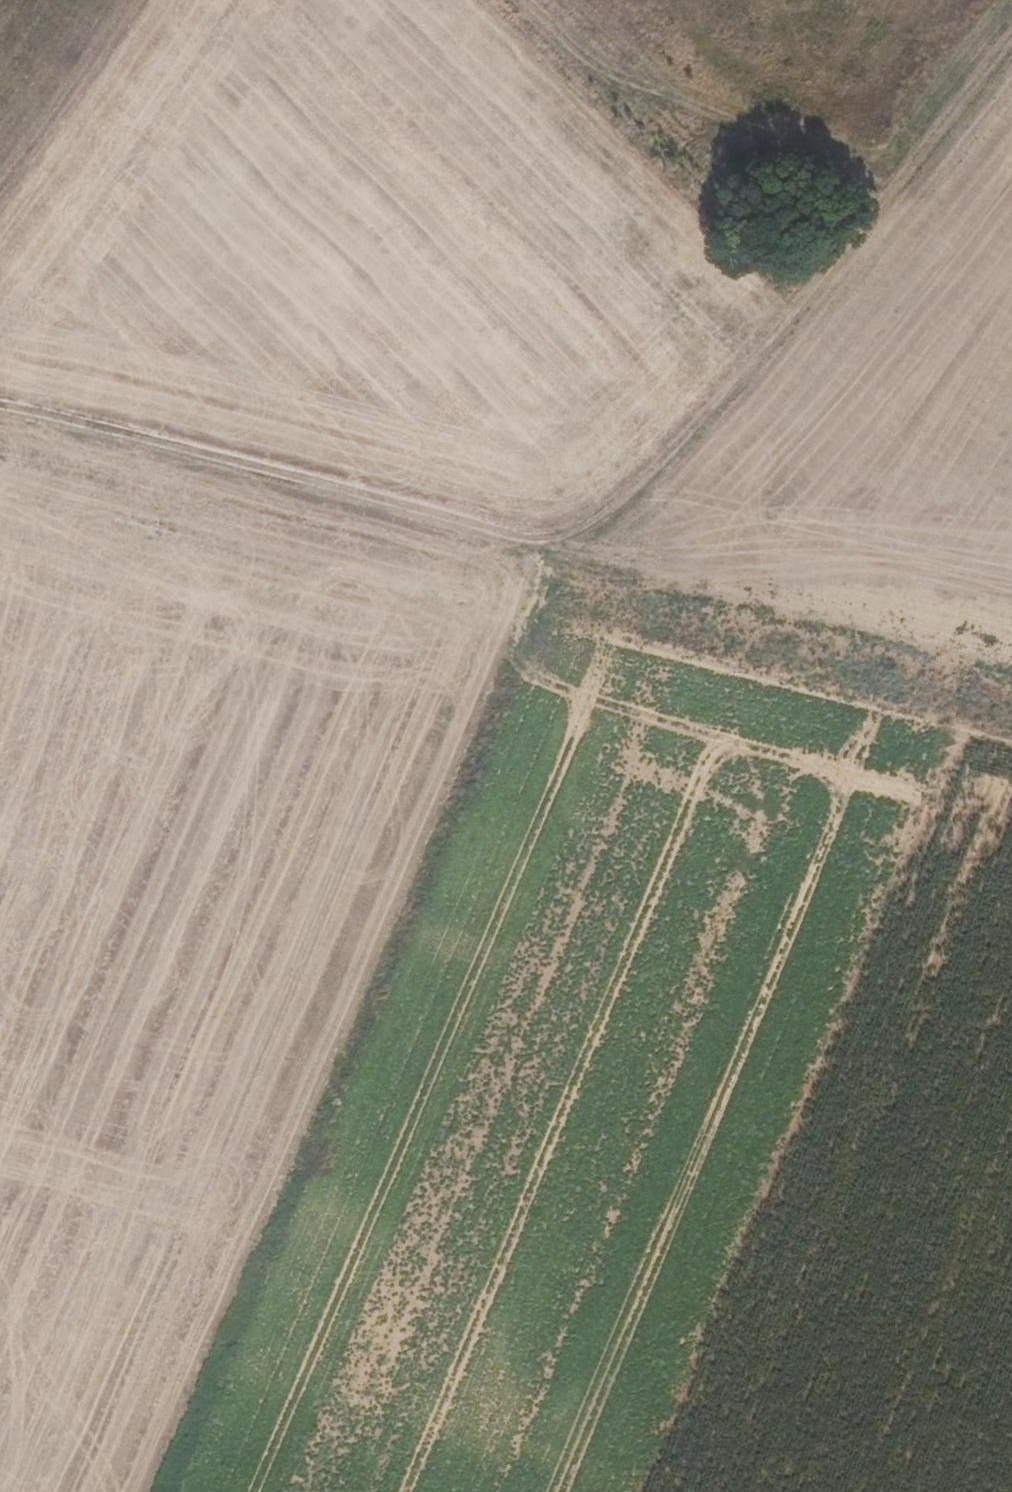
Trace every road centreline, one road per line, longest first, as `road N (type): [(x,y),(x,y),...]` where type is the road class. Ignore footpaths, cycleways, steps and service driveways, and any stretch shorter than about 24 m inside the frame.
road 1 (track): [(0,415),(563,552),(1011,28)]
road 2 (track): [(0,174),(132,0)]

